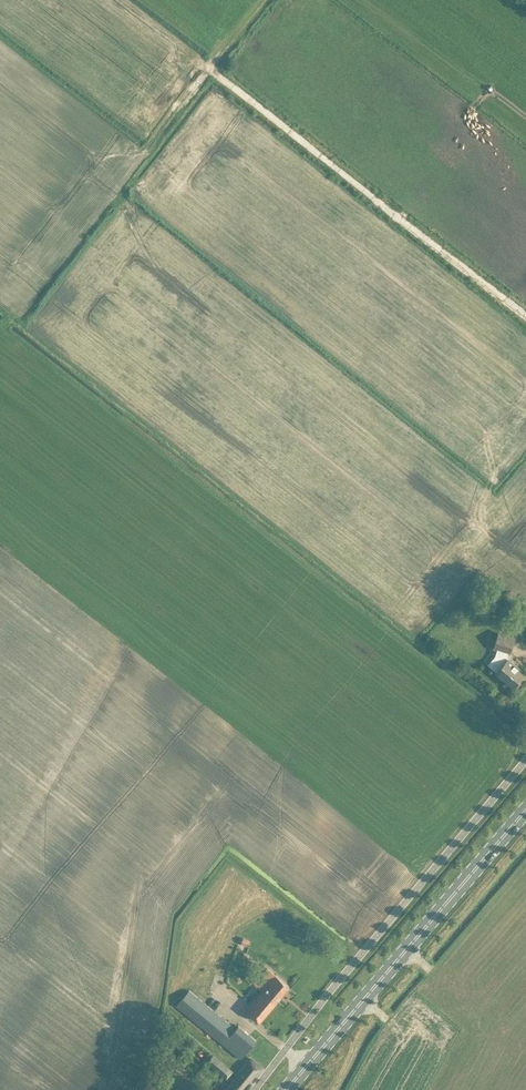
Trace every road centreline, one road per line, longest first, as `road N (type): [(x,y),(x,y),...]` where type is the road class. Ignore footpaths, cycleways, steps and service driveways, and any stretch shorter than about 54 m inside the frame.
road 1 (primary): [(285,1089),(525,809)]

